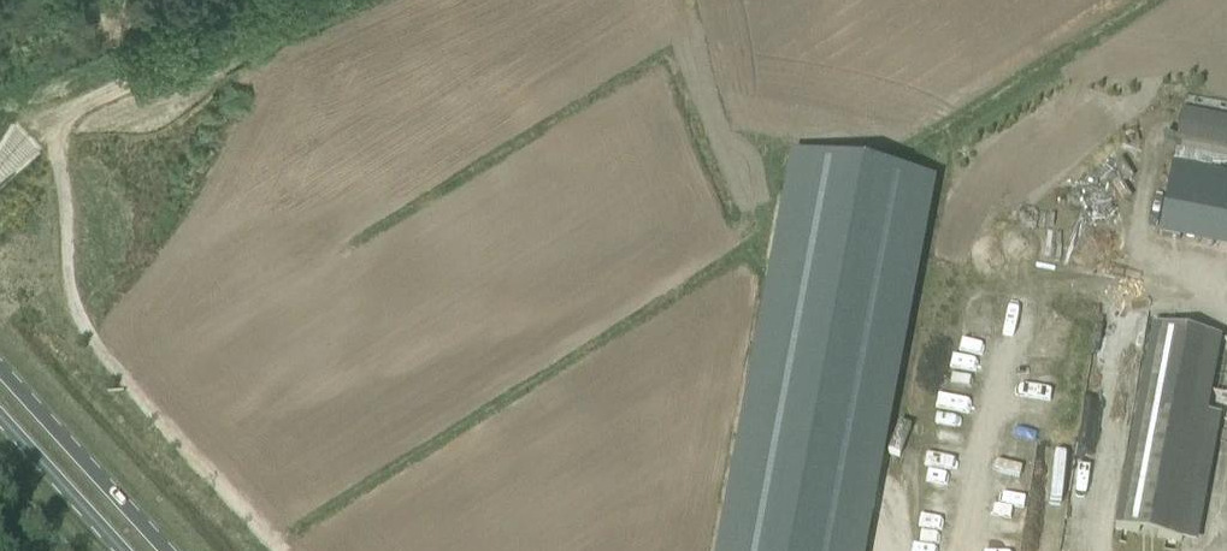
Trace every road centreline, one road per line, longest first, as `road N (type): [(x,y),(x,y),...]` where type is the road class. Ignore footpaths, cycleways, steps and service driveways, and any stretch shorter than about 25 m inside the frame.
road 1 (track): [(30,135),(50,146),(59,167),(70,302),(103,355),(280,550)]
road 2 (track): [(301,0),(67,109),(30,135)]
road 3 (primary): [(167,550),(0,369)]
road 4 (primary): [(0,415),(125,550)]

